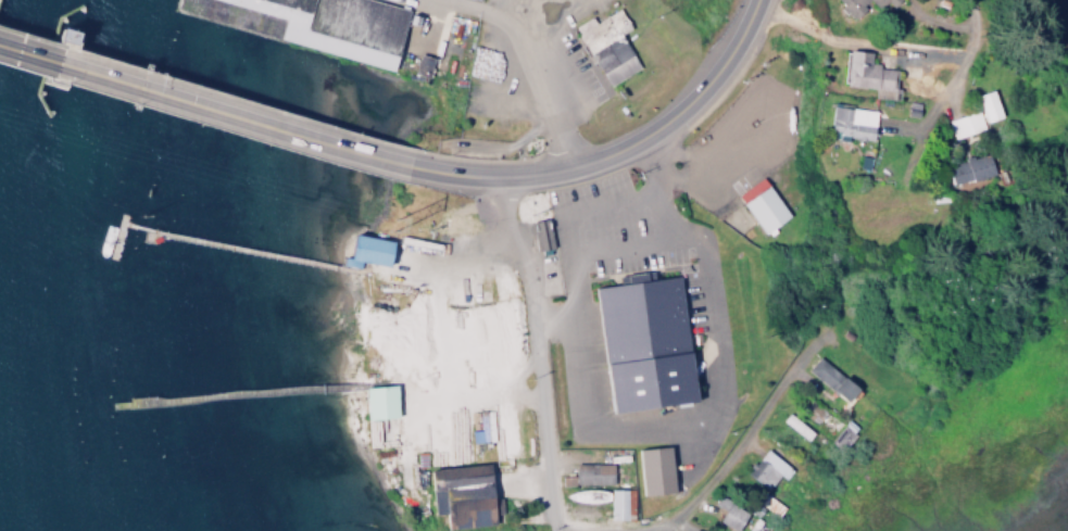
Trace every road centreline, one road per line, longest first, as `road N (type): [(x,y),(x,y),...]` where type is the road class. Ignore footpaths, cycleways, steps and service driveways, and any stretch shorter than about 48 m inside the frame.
road 1 (secondary): [(426,166),(536,170),(640,137),(706,83),(758,0)]
road 2 (secondary): [(52,58),(426,166)]
road 3 (residential): [(550,528),(669,524),(708,486),(815,329)]
road 4 (residential): [(550,528),(522,260),(499,173)]

